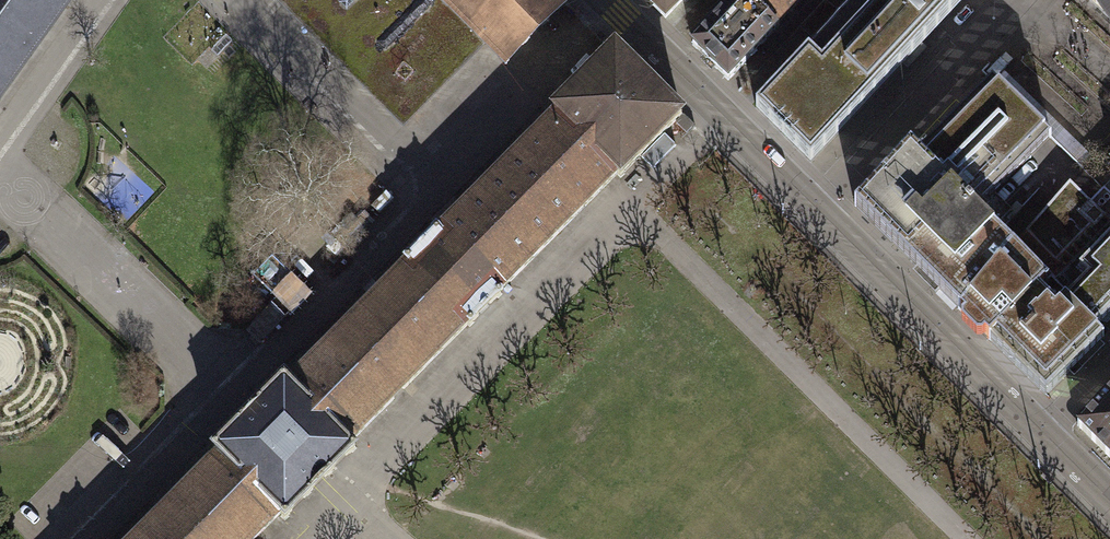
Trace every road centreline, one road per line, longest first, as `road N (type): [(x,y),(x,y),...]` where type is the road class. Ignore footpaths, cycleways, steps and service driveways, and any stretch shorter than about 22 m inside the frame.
road 1 (tertiary): [(1040,431),(819,210)]
road 2 (tertiary): [(819,210),(606,0)]
road 3 (residential): [(819,210),(970,48)]

